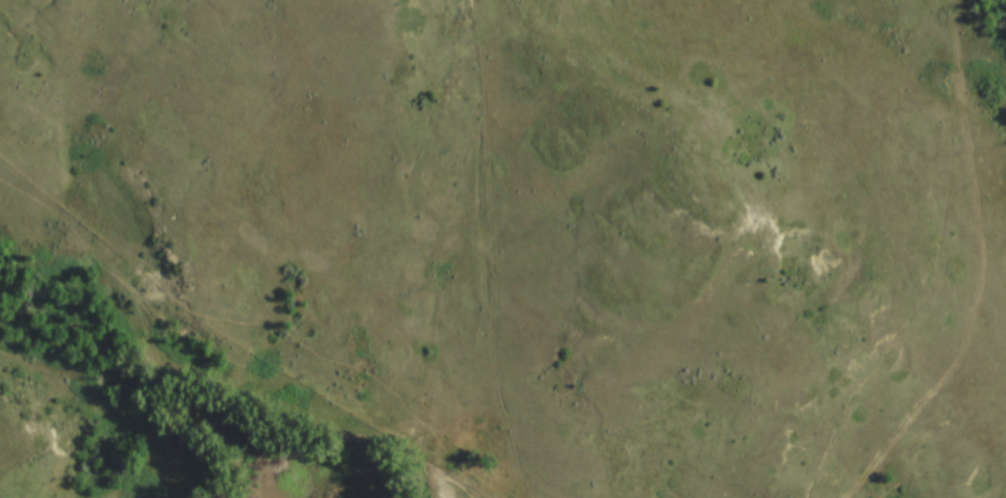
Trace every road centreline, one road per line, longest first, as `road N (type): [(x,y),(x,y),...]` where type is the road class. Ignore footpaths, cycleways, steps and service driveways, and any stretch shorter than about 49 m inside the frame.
road 1 (track): [(812,497),(858,393),(918,332),(930,305),(960,164),(966,100),(956,10),(962,0)]

